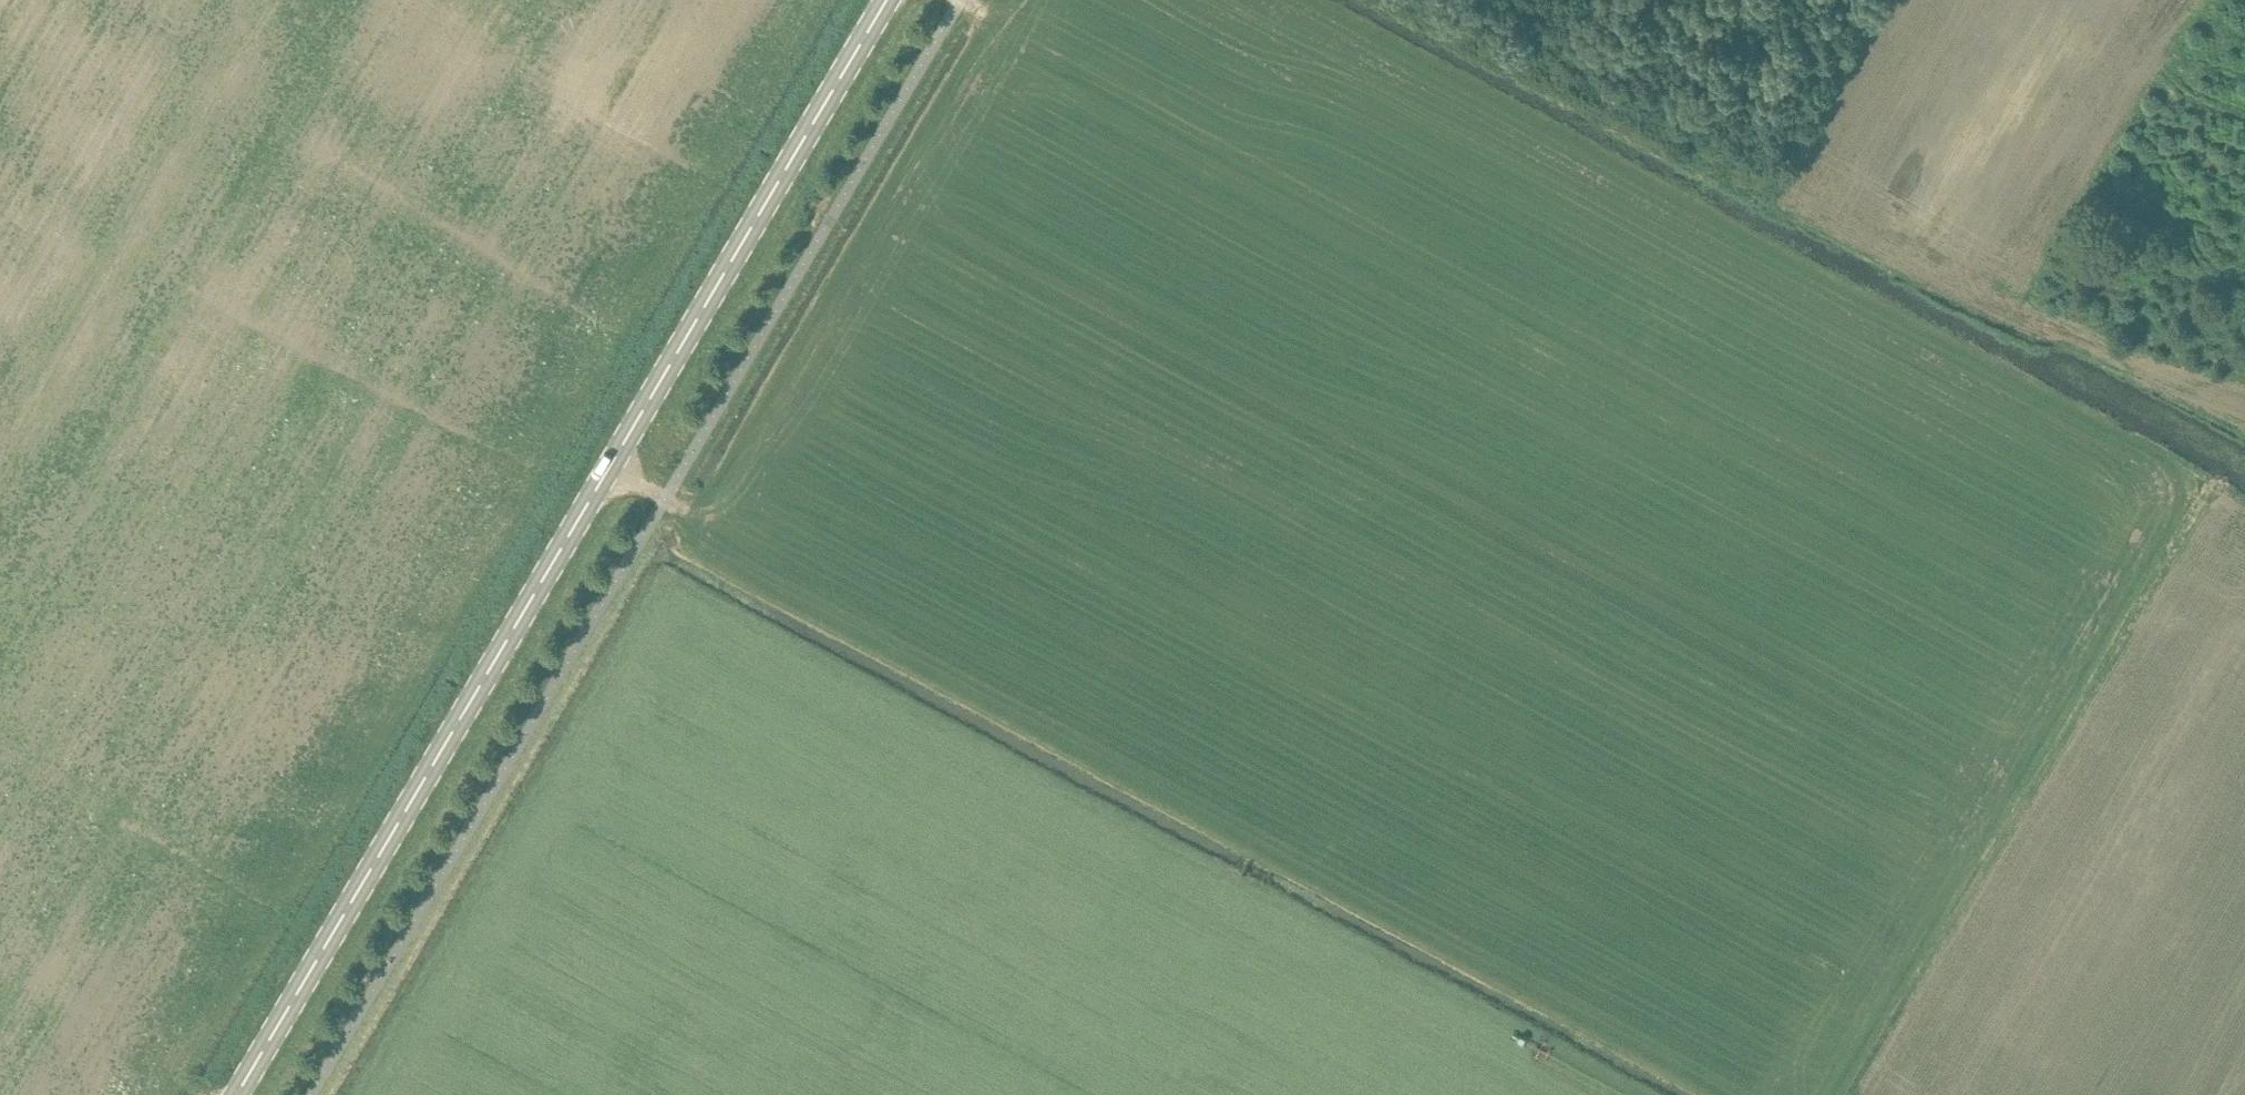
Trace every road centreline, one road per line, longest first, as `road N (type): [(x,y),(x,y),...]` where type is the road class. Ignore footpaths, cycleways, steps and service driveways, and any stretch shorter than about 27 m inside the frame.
road 1 (tertiary): [(236,1094),(885,0)]

